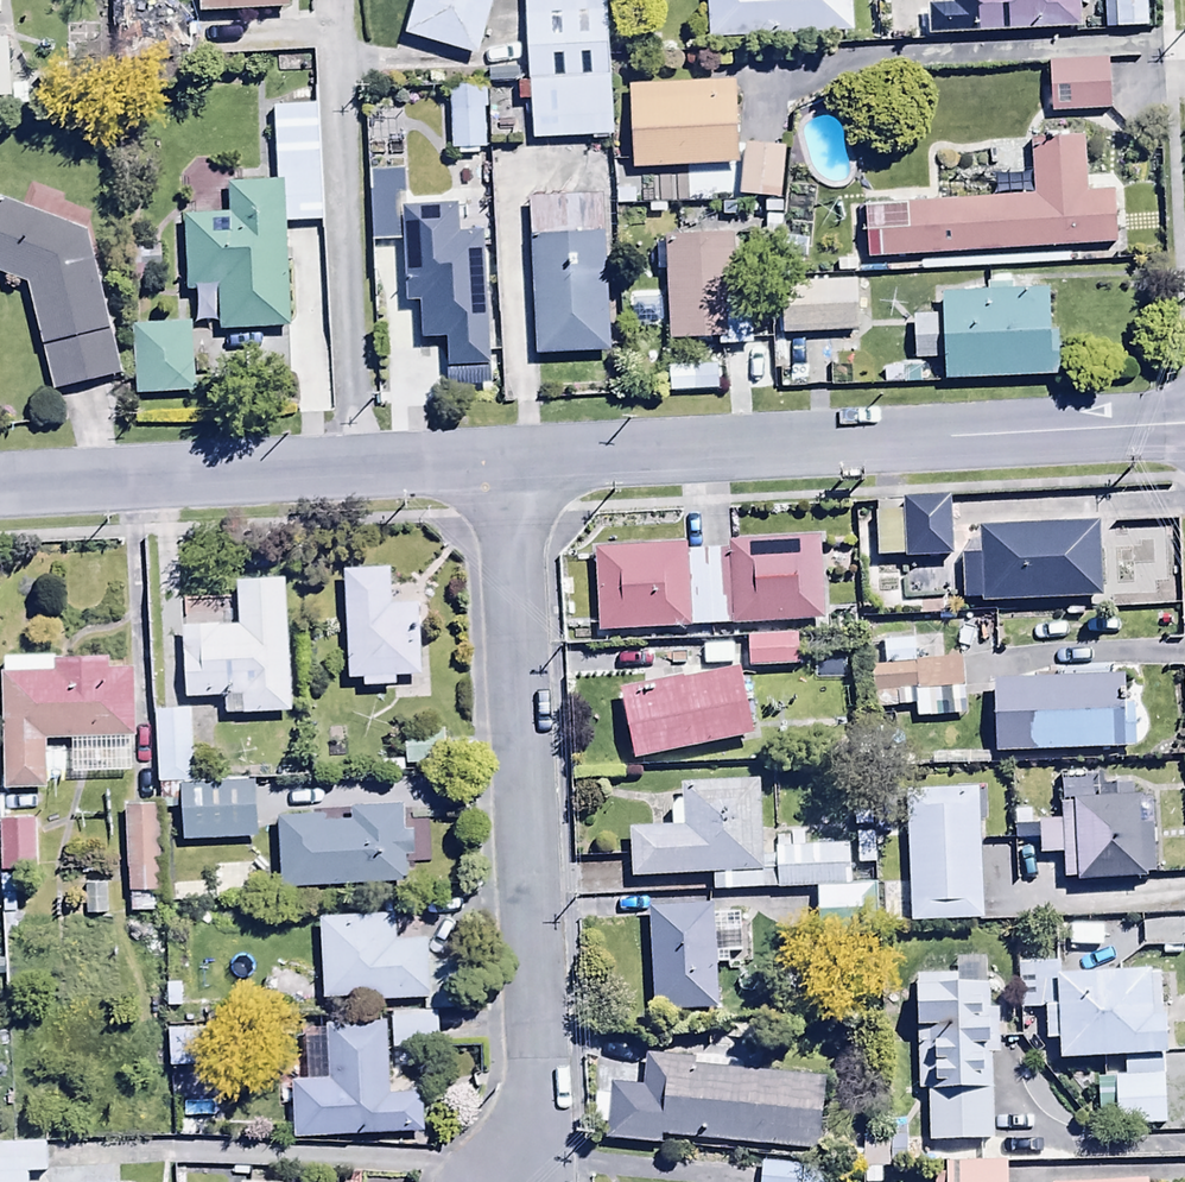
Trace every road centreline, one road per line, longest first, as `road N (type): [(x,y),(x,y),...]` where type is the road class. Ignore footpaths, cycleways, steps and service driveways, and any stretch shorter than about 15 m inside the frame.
road 1 (residential): [(512,458),(532,1181)]
road 2 (unclassified): [(512,458),(1184,419)]
road 3 (unclassified): [(0,483),(512,458)]

